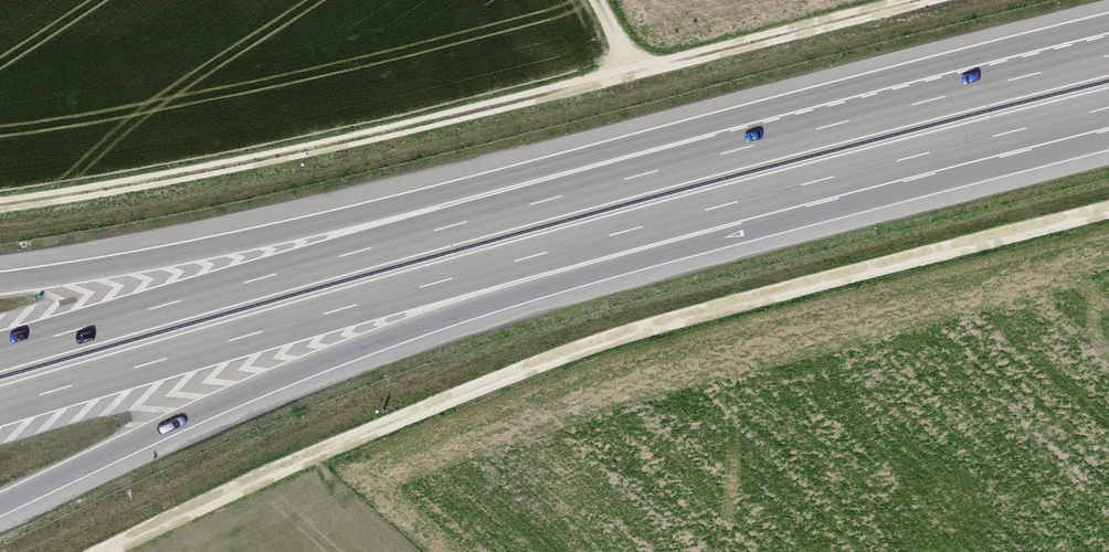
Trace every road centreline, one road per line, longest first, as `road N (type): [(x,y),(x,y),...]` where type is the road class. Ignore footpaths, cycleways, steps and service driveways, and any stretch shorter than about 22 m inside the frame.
road 1 (track): [(1108,216),(620,336),(355,438),(107,551)]
road 2 (track): [(0,208),(269,162),(921,0)]
road 3 (motorway): [(0,505),(286,375),(659,222)]
road 4 (motorway): [(0,407),(659,222)]
road 5 (motorway): [(658,170),(0,353)]
road 6 (motorway): [(658,170),(0,283)]
road 7 (motorway): [(1108,56),(658,170)]
road 8 (motorway): [(659,222),(1108,108)]

